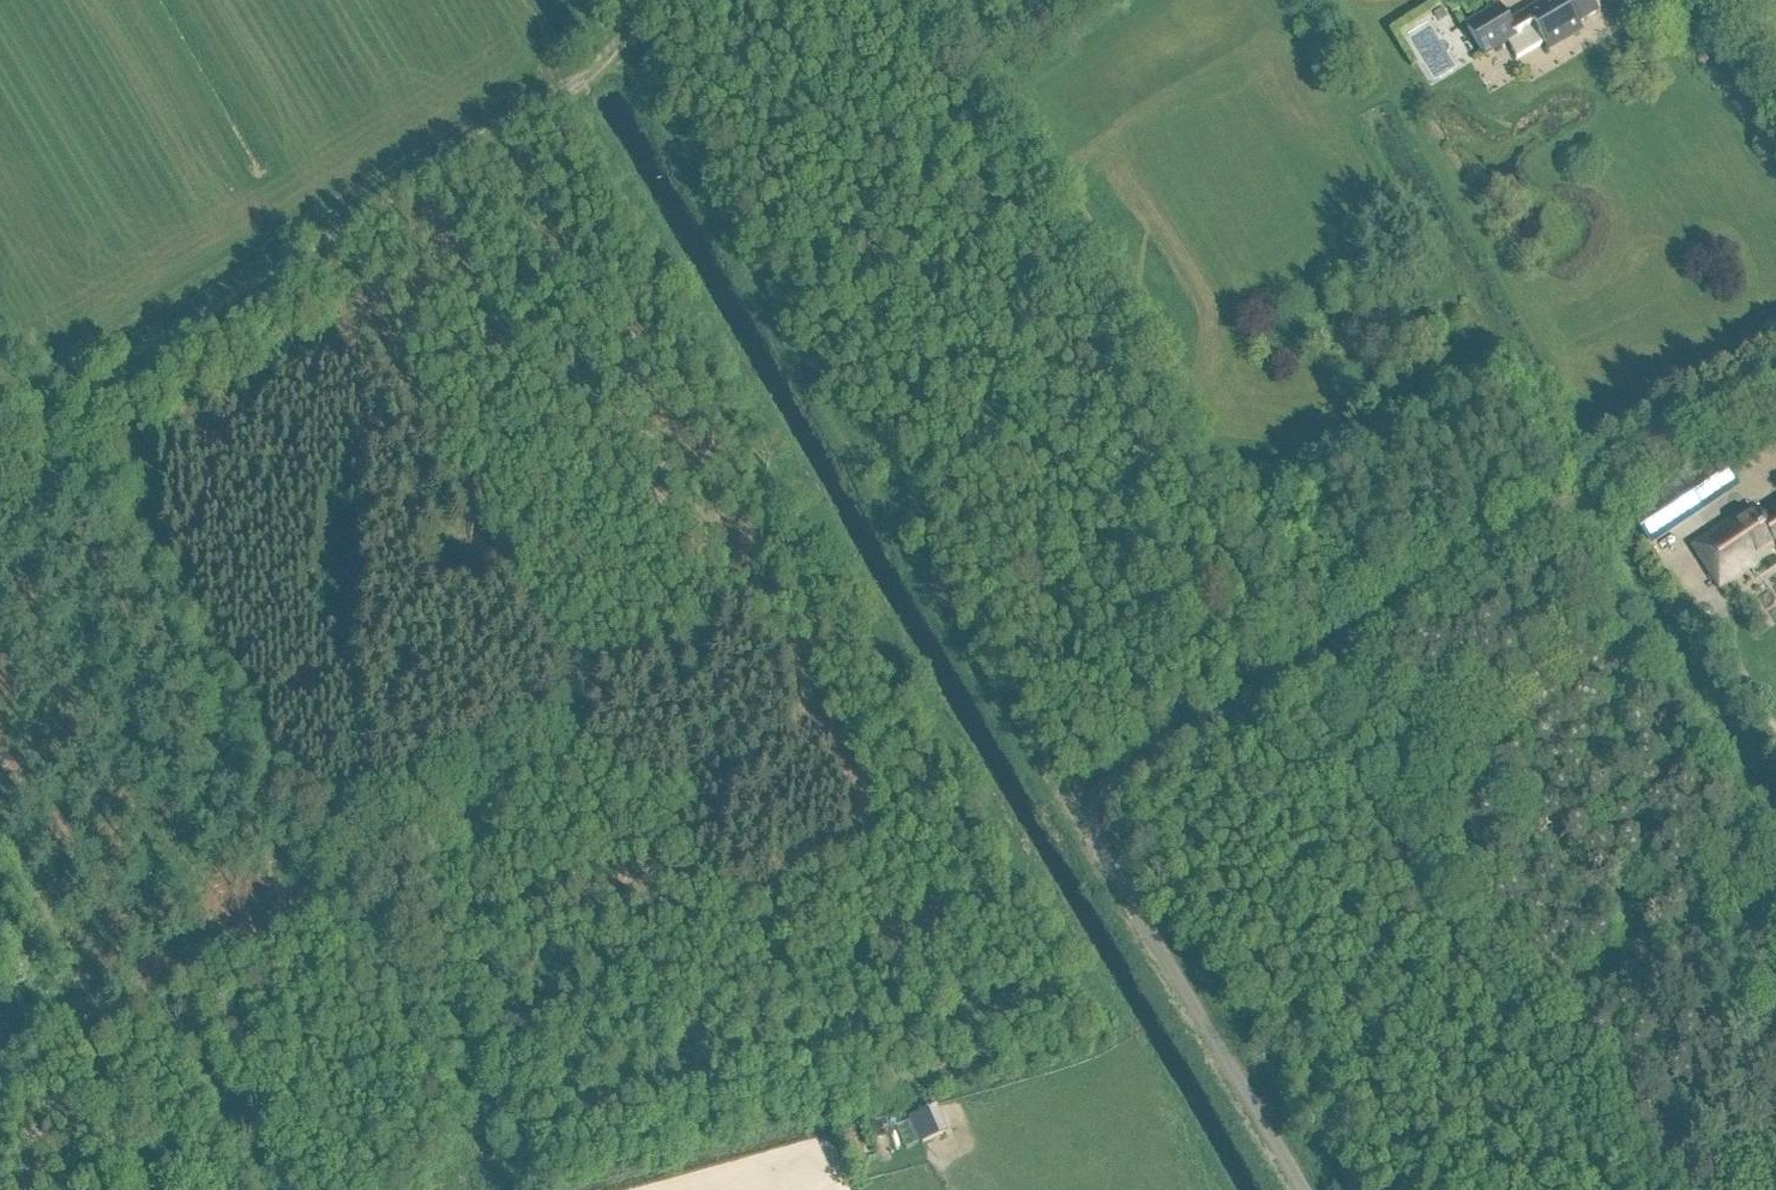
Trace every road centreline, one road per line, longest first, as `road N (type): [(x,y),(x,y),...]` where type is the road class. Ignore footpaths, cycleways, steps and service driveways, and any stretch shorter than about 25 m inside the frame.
road 1 (unclassified): [(1302,1189),(1099,848),(1090,819),(1099,793),(1526,523),(1775,379)]
road 2 (track): [(620,54),(1056,801),(1090,819)]
road 3 (track): [(669,0),(579,87),(50,397),(19,402),(0,385)]

